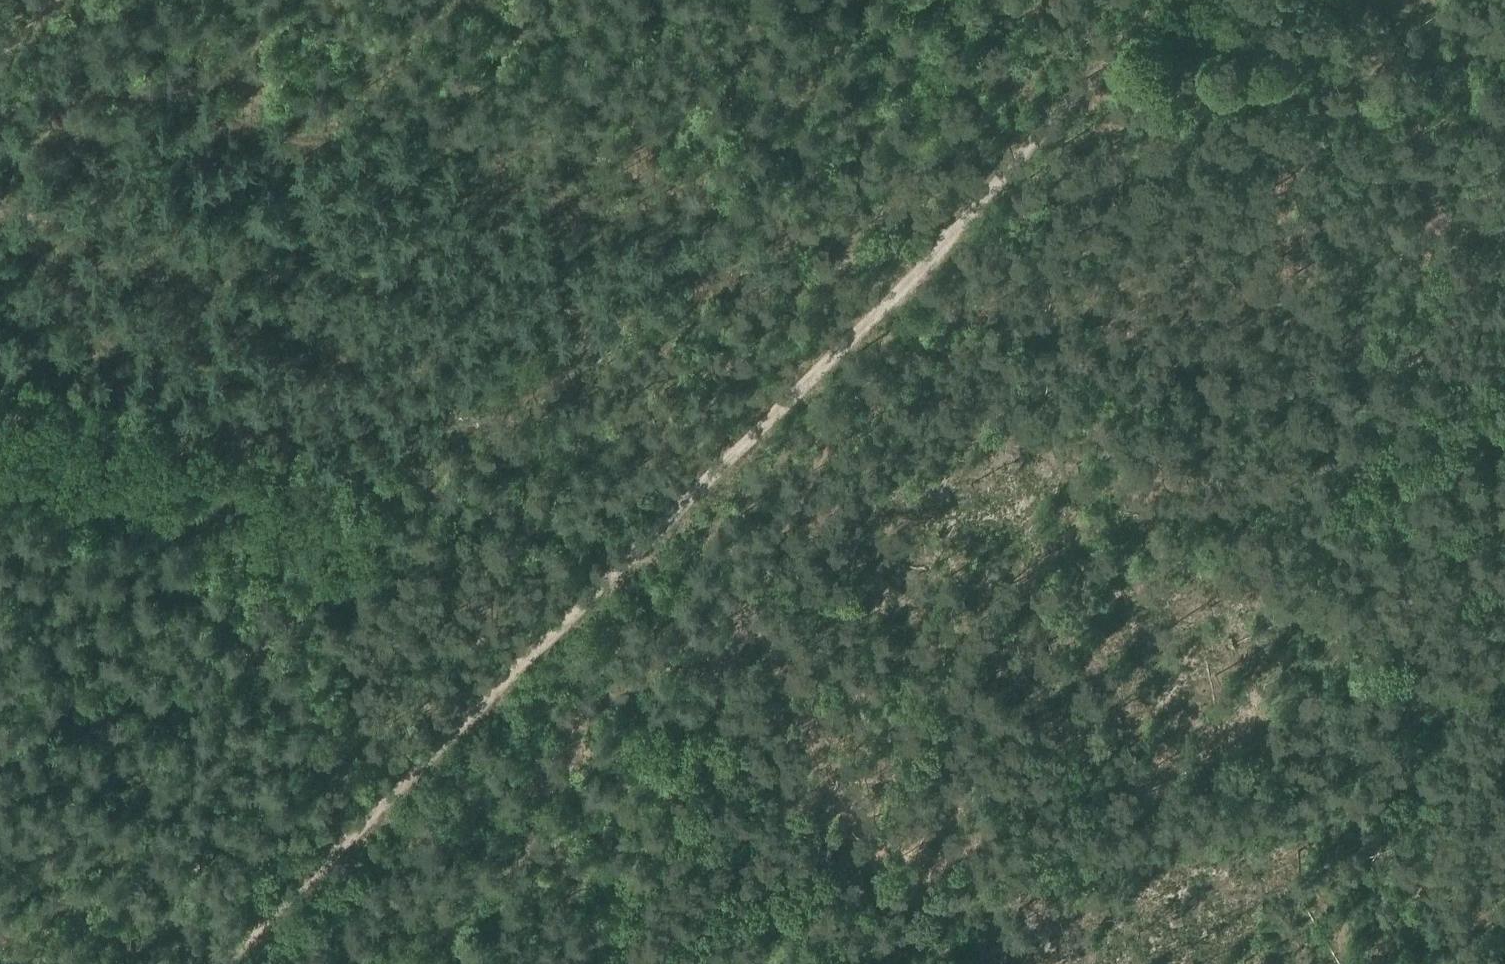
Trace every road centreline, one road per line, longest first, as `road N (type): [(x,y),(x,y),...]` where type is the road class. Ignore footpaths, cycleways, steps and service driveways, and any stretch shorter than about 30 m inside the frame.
road 1 (track): [(216,963),(1177,0)]
road 2 (track): [(1418,218),(1383,401),(1409,963)]
road 3 (track): [(1504,234),(1418,218),(1405,148),(1362,73),(1286,0)]

